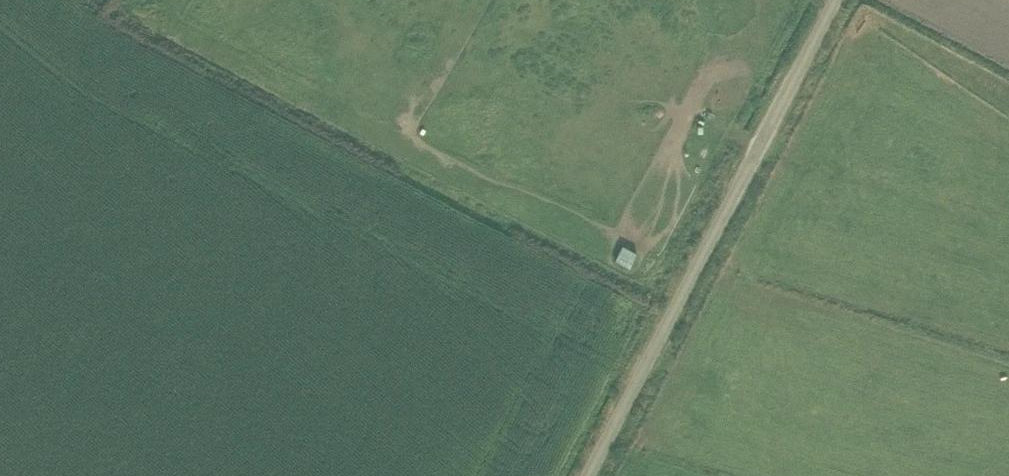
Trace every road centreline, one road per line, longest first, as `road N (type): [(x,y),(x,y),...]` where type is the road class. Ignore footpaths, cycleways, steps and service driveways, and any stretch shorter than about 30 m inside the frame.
road 1 (unclassified): [(580,475),(835,0)]

